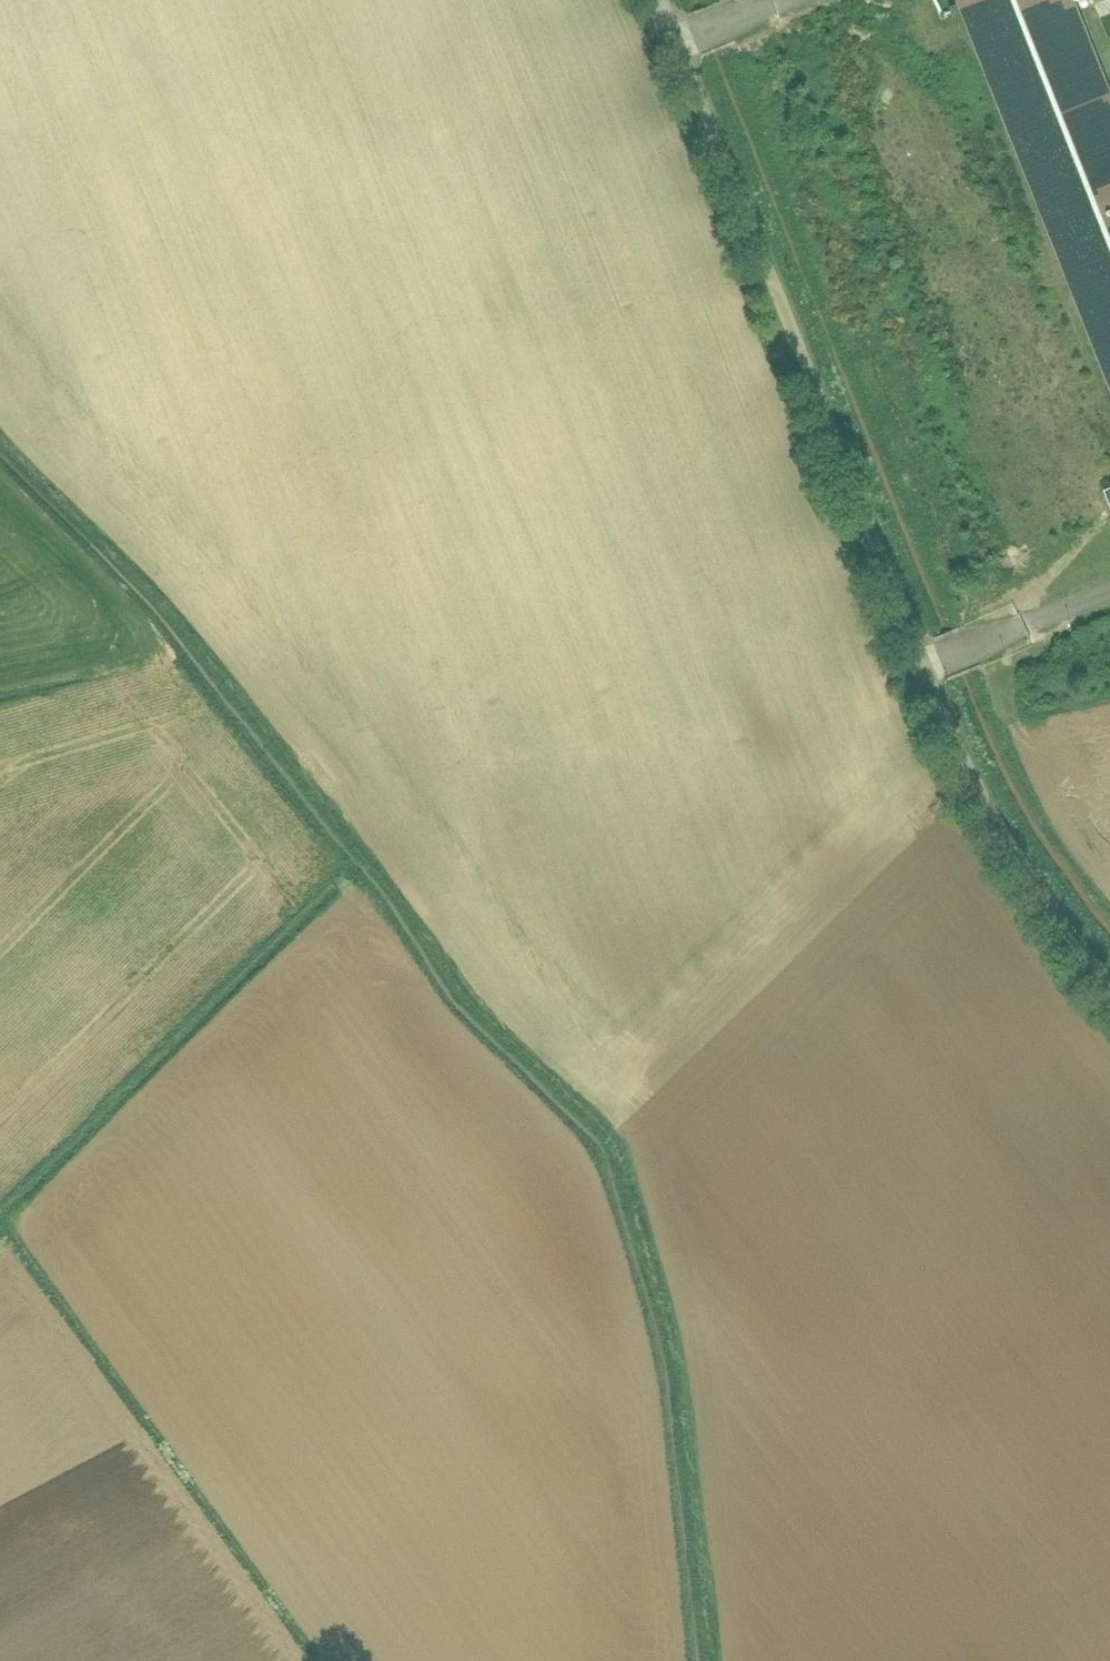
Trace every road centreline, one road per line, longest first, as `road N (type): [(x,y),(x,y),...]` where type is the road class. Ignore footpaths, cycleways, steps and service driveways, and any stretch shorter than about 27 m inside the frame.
road 1 (unclassified): [(1109,976),(982,789),(923,666),(657,0)]

